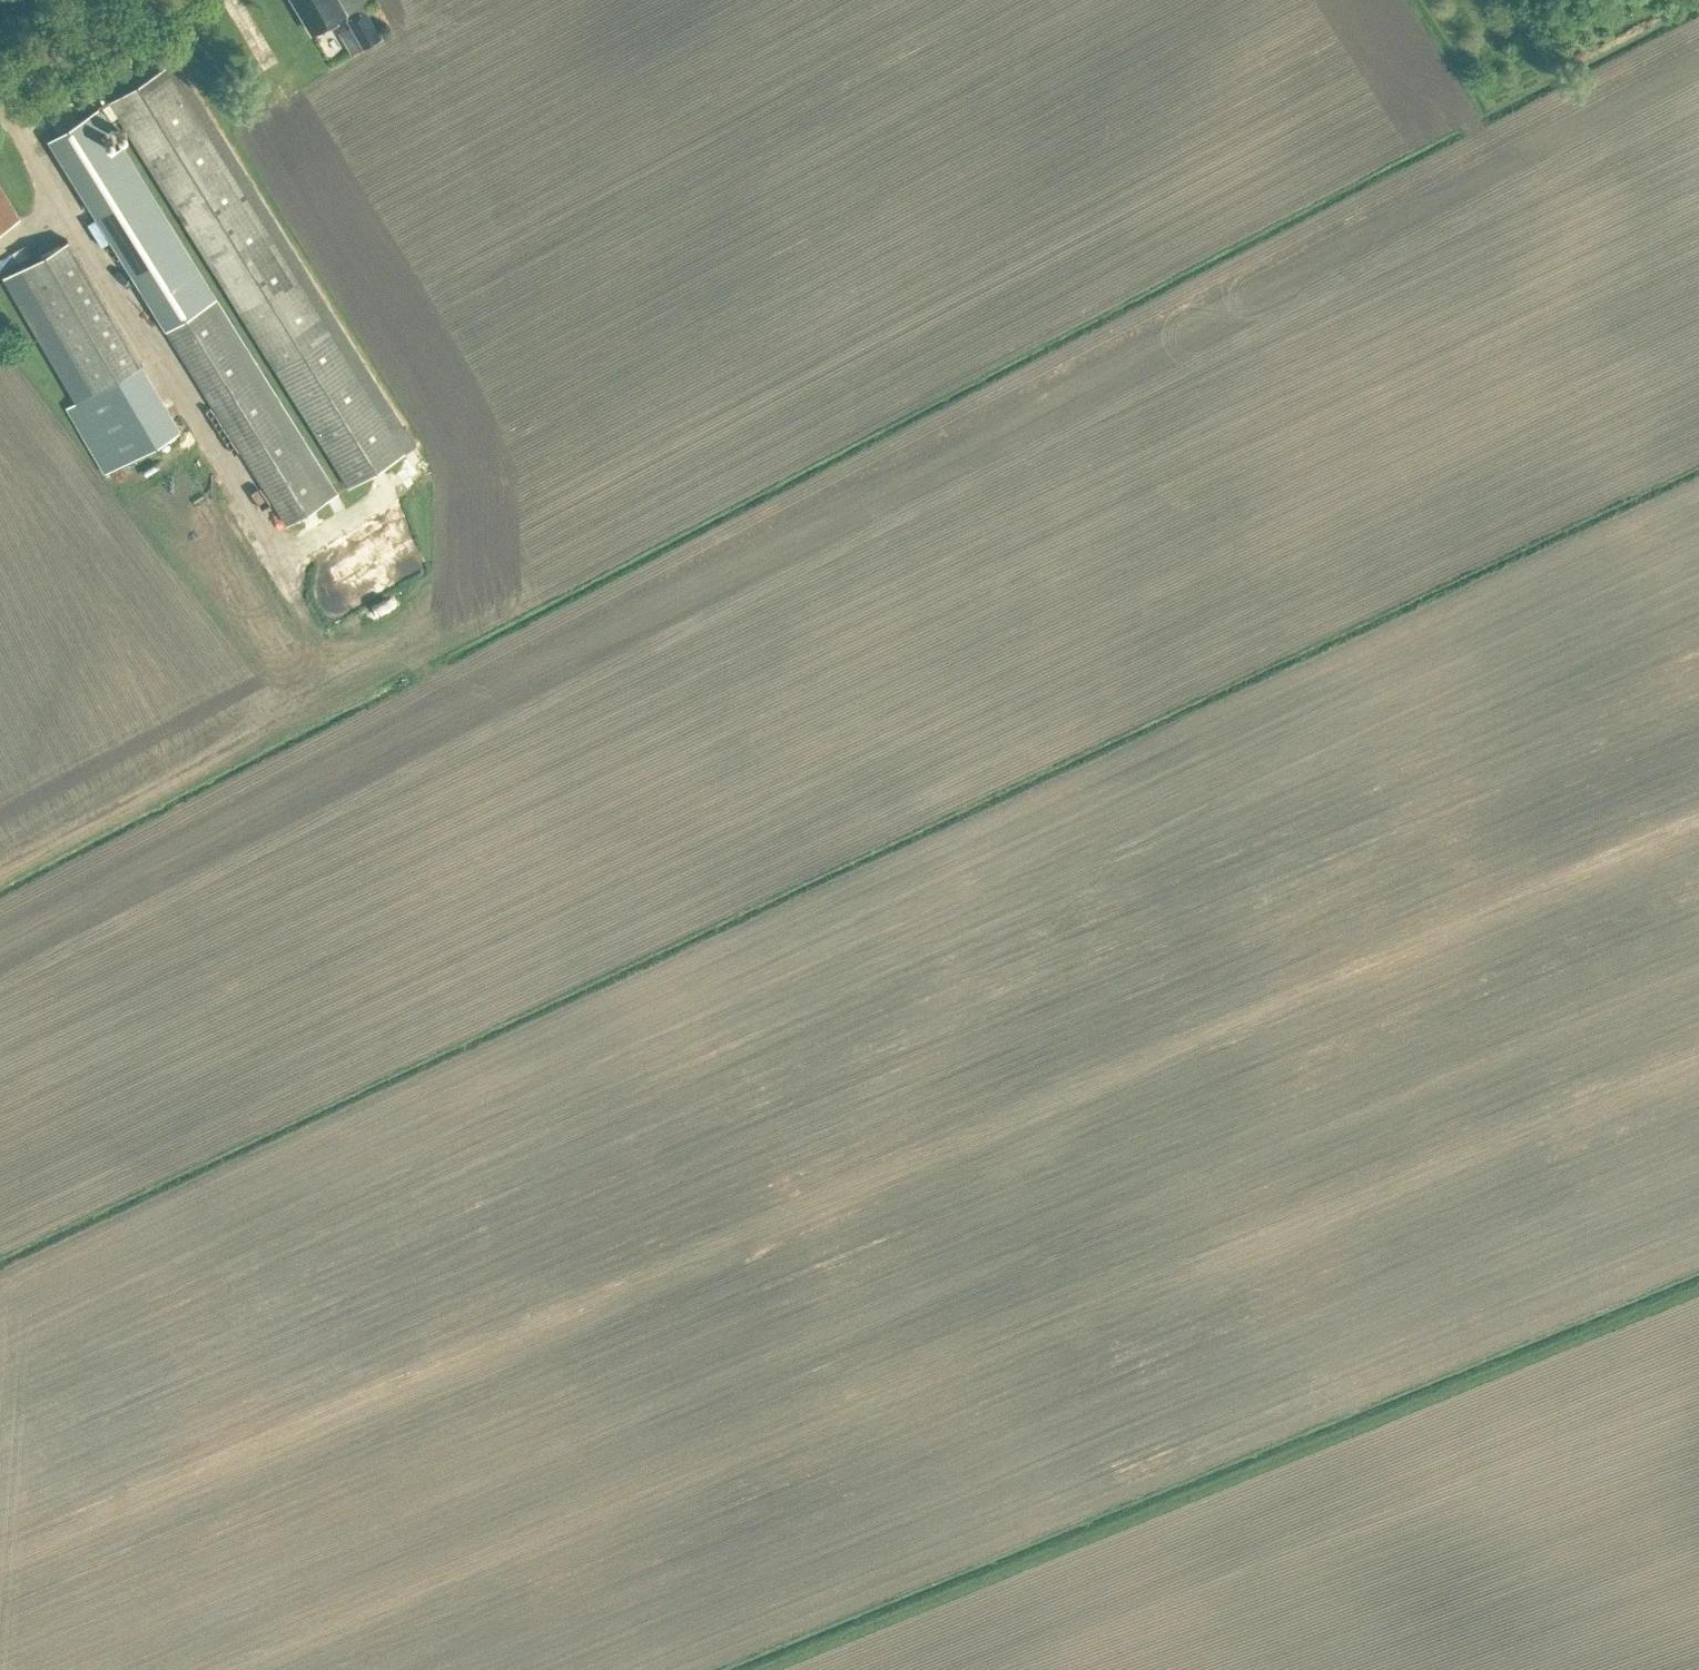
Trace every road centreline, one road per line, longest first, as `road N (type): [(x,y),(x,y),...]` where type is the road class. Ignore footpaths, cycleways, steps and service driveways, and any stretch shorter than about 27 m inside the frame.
road 1 (tertiary): [(0,81),(139,0)]

